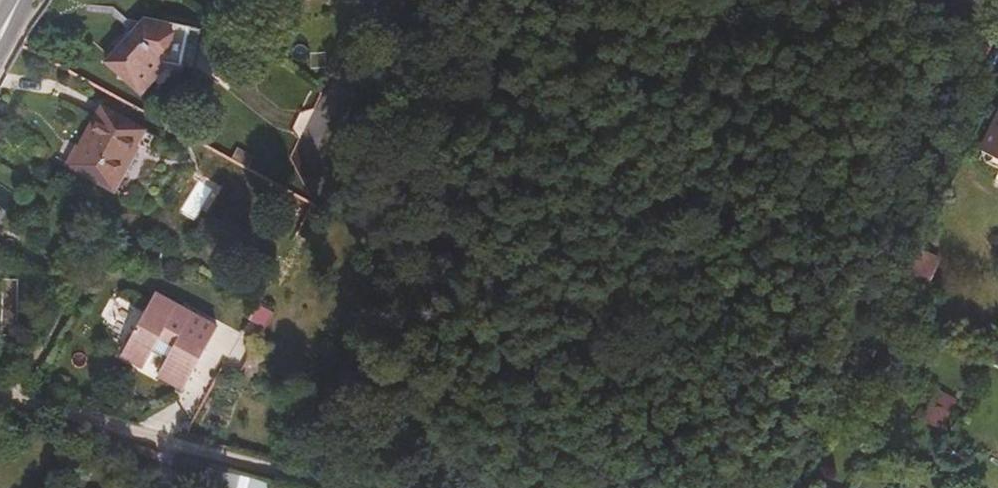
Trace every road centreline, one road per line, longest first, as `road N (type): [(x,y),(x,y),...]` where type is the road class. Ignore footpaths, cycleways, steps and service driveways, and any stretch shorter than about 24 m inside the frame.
road 1 (residential): [(0,397),(335,487)]

